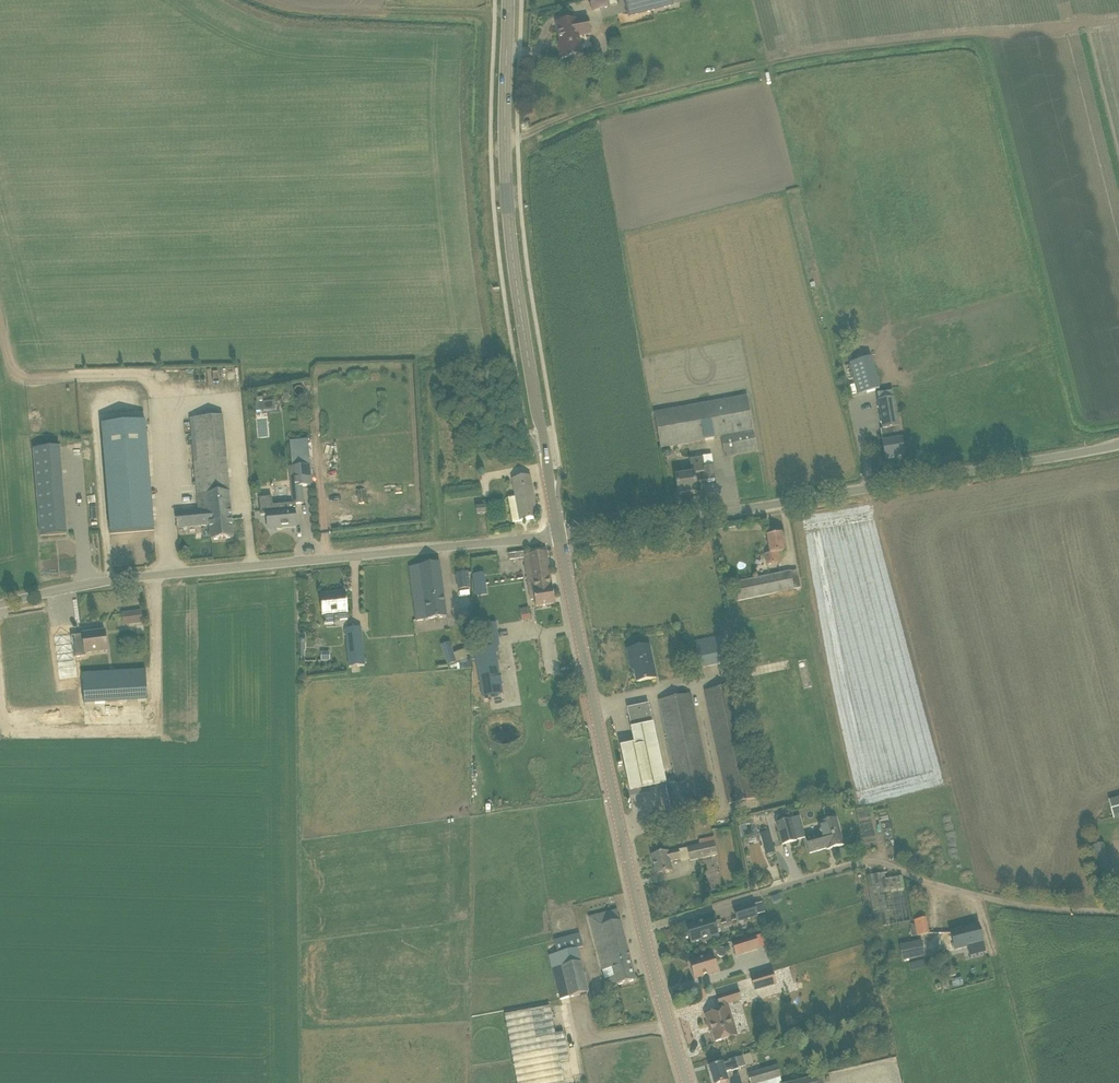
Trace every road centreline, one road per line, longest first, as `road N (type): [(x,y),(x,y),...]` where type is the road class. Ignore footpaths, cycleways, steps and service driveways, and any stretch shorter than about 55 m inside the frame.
road 1 (unclassified): [(0,595),(72,577),(242,558),(561,537)]
road 2 (unclassified): [(561,537),(1118,444)]
road 3 (secondary): [(561,537),(509,210),(508,0)]
road 4 (unclassified): [(1118,912),(977,897),(869,862),(645,928)]
road 5 (secondary): [(645,928),(561,537)]
road 6 (secondary): [(689,1082),(645,928)]

